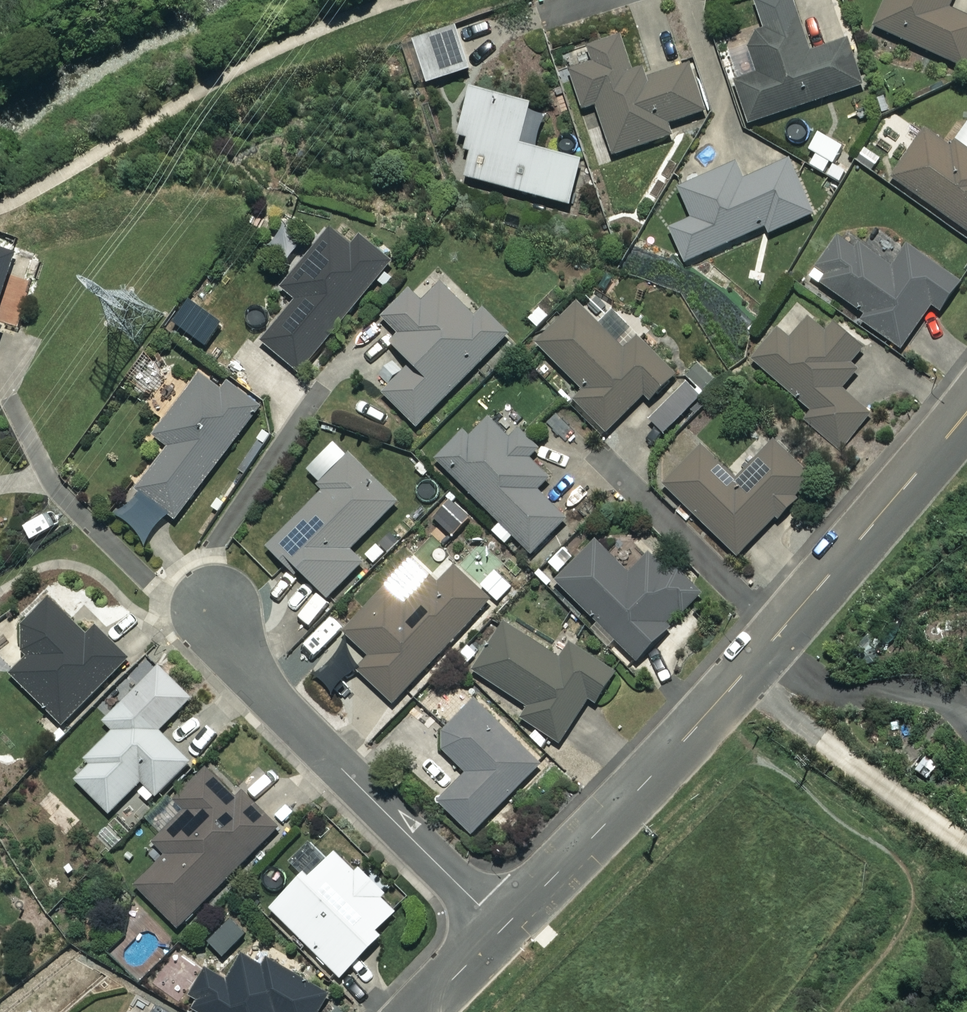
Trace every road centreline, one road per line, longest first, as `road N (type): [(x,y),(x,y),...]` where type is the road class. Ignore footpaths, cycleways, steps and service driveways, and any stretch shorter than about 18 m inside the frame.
road 1 (residential): [(966,413),(722,699),(504,930)]
road 2 (residential): [(215,607),(231,659),(504,930)]

